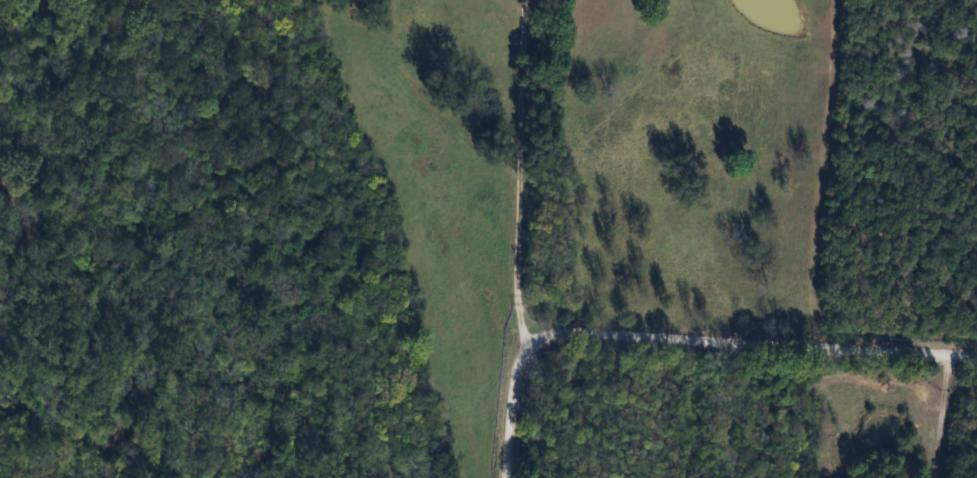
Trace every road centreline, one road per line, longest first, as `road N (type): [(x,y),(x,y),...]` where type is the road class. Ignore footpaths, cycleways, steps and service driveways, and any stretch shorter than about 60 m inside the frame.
road 1 (residential): [(508,477),(518,362),(553,334),(976,357)]

